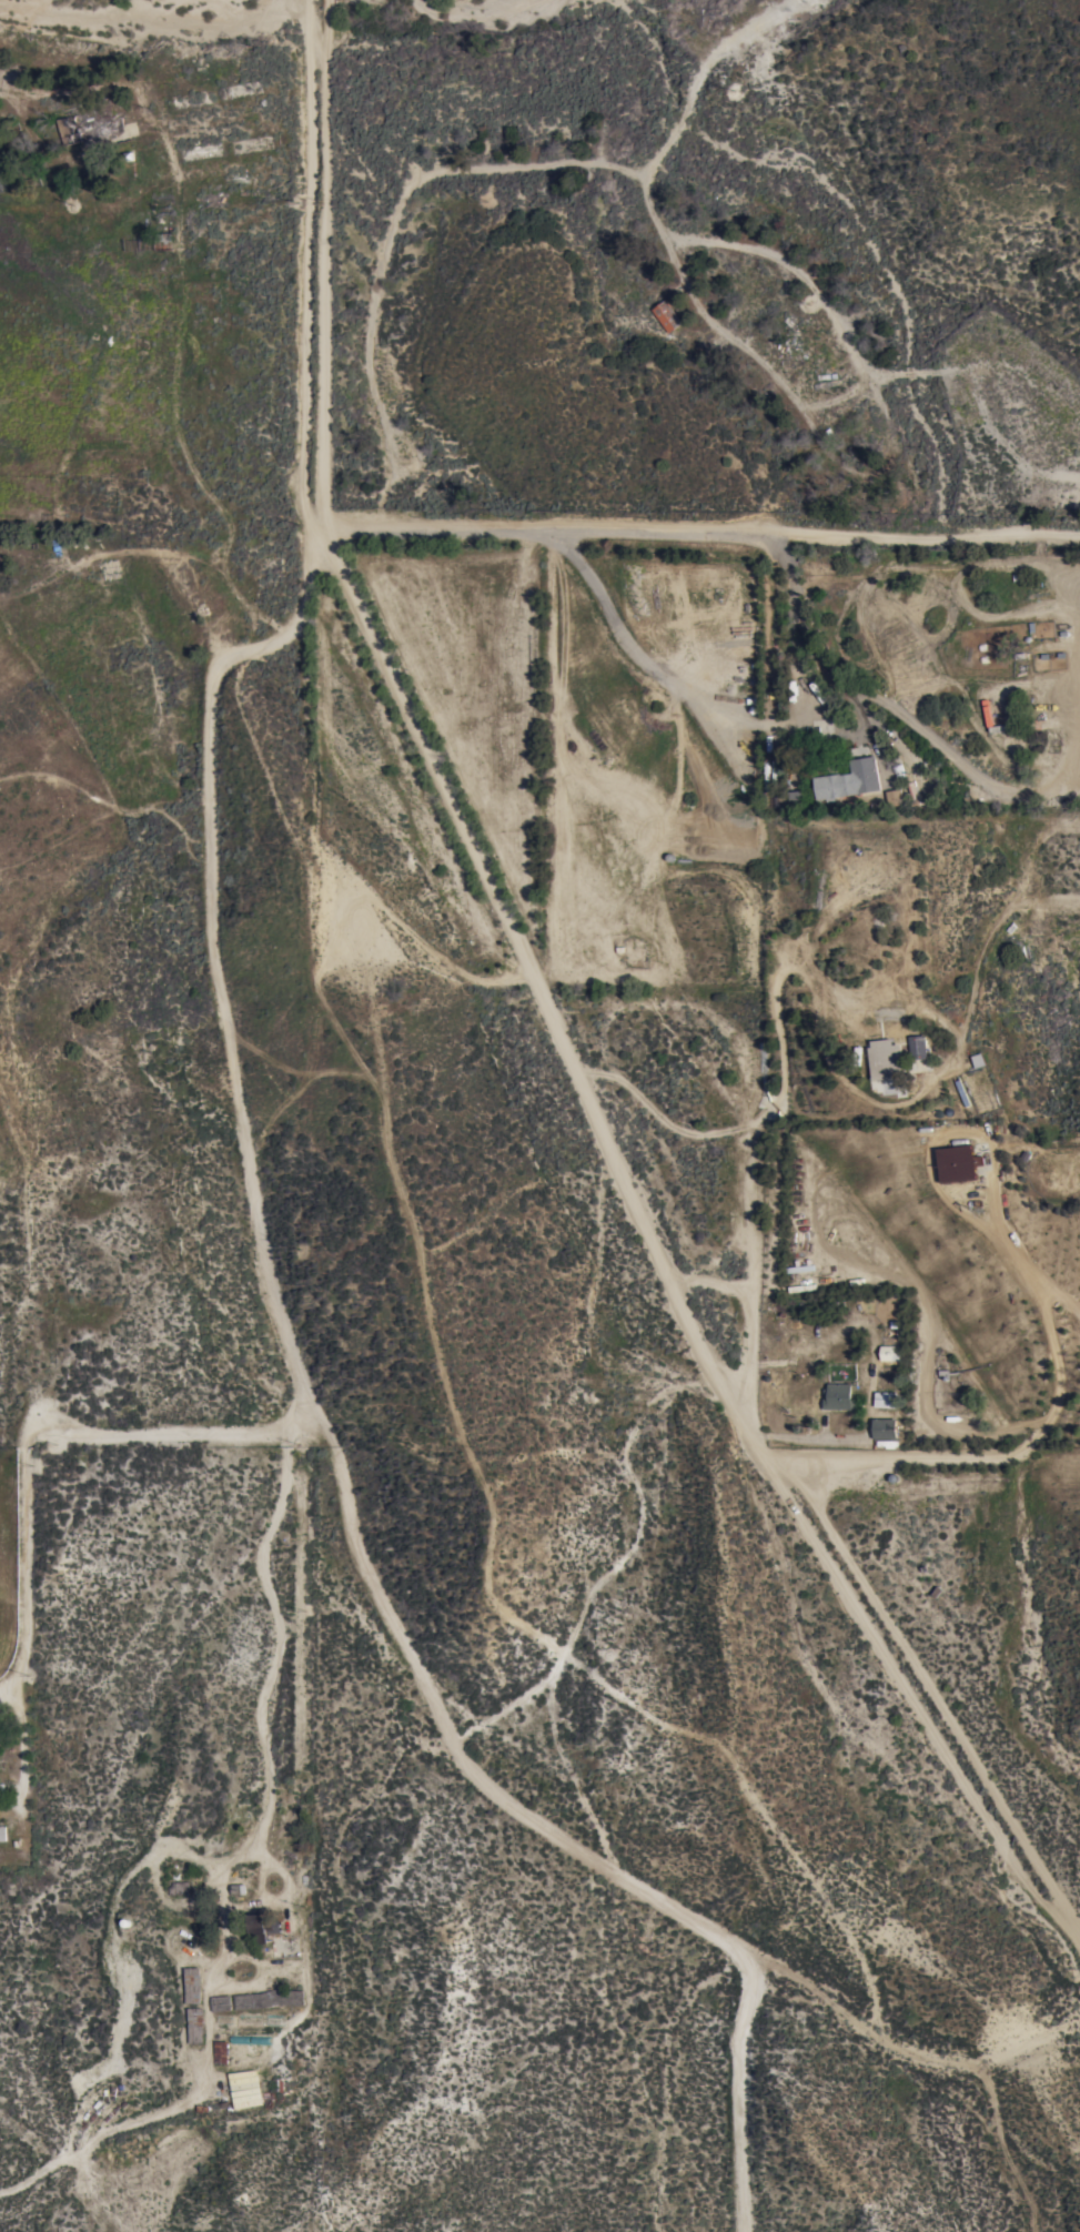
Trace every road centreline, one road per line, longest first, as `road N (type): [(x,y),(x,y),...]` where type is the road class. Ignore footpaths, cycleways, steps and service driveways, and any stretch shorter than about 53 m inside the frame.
road 1 (residential): [(1079,1966),(1023,1890),(690,1322),(317,521)]
road 2 (residential): [(374,522),(386,478),(369,363),(375,296),(392,218),(428,173),(586,163),(624,169),(644,188),(703,315),(844,452),(862,458),(890,441),(884,401),(798,275),(769,257),(668,239)]
road 3 (track): [(978,2078),(904,2052),(486,1792),(468,1773),(367,1571),(330,1443),(305,1404)]
road 4 (residential): [(305,1404),(270,1291),(210,942),(206,733),(223,660),(299,619),(317,521)]
road 5 (residential): [(317,521),(911,539),(1079,537)]
road 6 (residential): [(675,1289),(748,1236),(757,1192),(751,1157),(758,1123),(774,1105),(785,978),(818,910),(865,872),(900,881),(915,941),(896,983),(829,988),(797,957)]
road 7 (residential): [(305,1404),(289,1435),(287,1473),(263,1561),(282,1638),(262,1727),(268,1819),(244,1855),(225,1864),(159,1847)]
road 8 (residential): [(317,521),(326,0)]
road 9 (track): [(770,1462),(977,1458),(1028,1444),(1048,1423),(1059,1390),(1048,1311),(1030,1273)]
road 10 (track): [(1030,1273),(983,1139),(949,1134),(933,1147),(936,1173),(1030,1273)]
road 11 (residential): [(763,532),(794,568),(832,671),(866,701),(908,718),(983,782)]
road 12 (track): [(0,592),(24,590),(103,557),(179,556),(212,565),(243,613),(282,635)]
road 13 (track): [(739,1948),(733,2104),(740,2231)]

